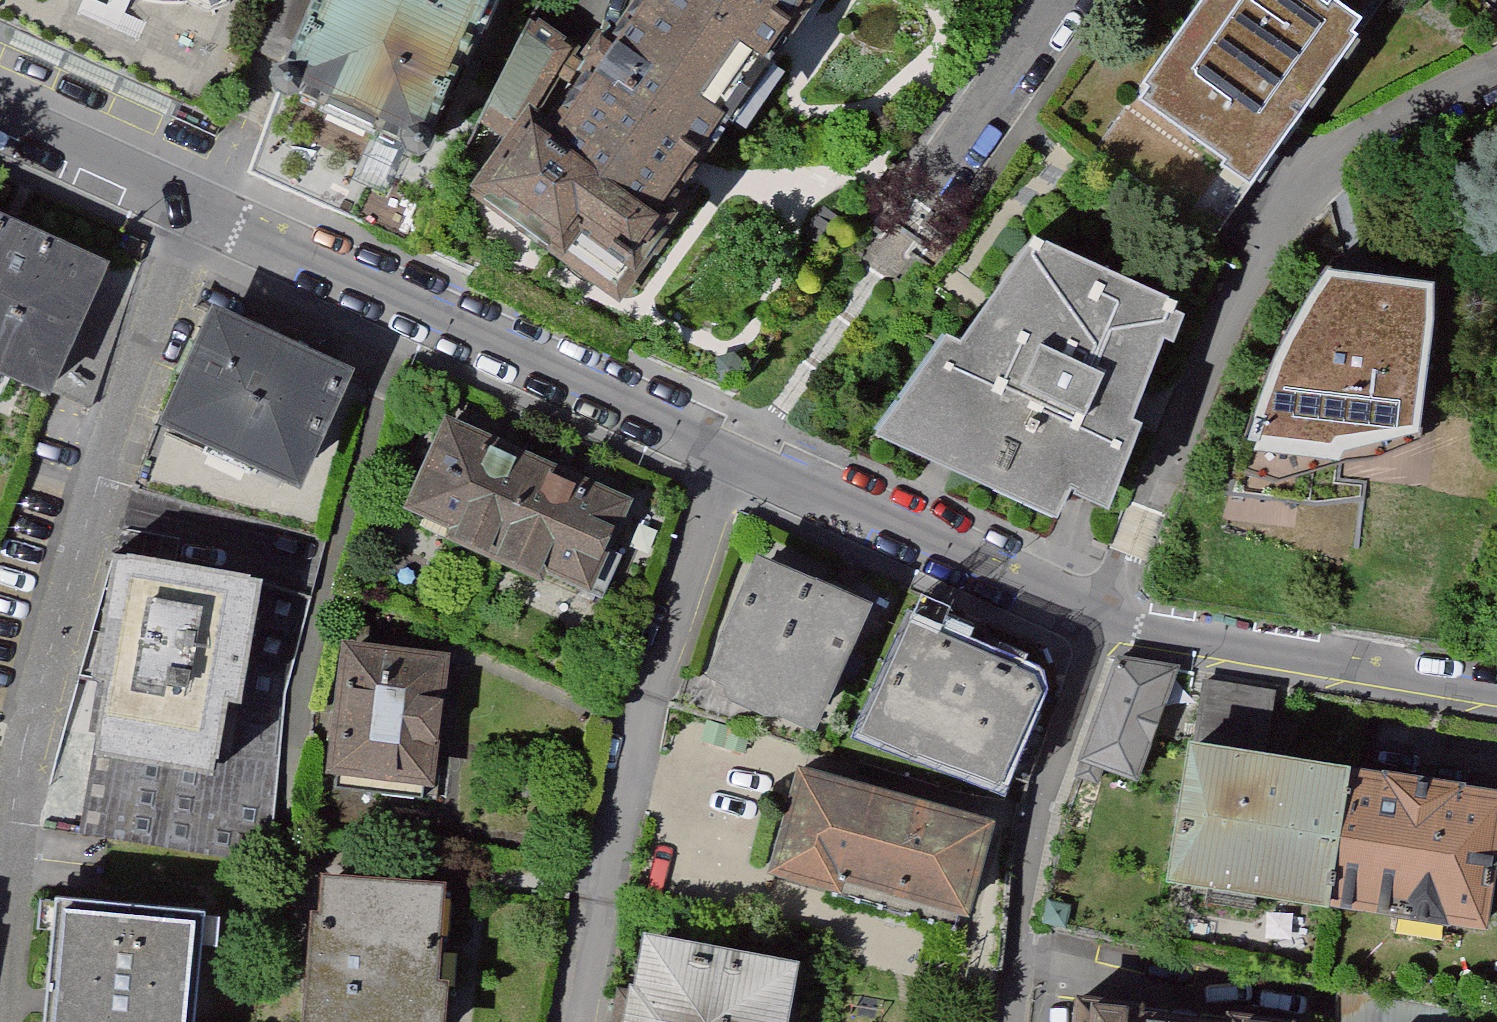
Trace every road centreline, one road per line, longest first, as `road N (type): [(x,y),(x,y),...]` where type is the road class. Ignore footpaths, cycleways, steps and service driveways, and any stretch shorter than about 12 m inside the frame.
road 1 (residential): [(206,211),(174,266),(30,736),(2,901),(0,1012)]
road 2 (residential): [(206,211),(749,461)]
road 3 (residential): [(749,461),(659,688),(578,1021)]
road 4 (residential): [(1496,72),(1378,128),(1292,200),(1237,291),(1157,505)]
road 5 (residential): [(1109,622),(1034,817),(1014,1021)]
road 6 (residential): [(749,461),(1109,622)]
road 7 (residential): [(1109,622),(1496,689)]
road 8 (residential): [(930,201),(1068,0)]
road 9 (residential): [(0,117),(206,211)]

